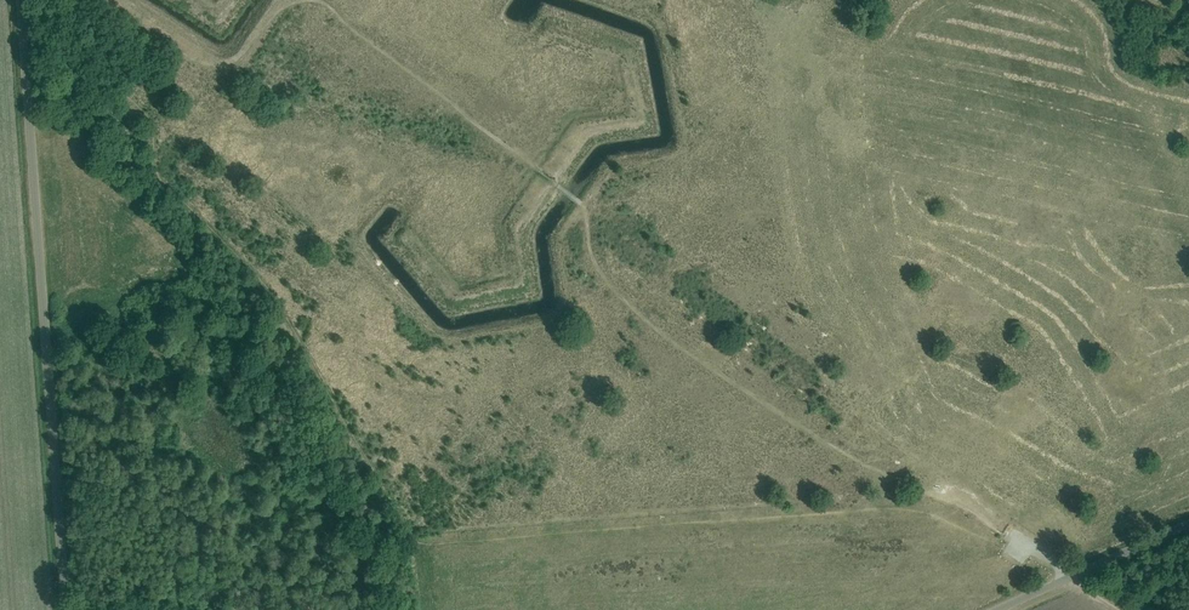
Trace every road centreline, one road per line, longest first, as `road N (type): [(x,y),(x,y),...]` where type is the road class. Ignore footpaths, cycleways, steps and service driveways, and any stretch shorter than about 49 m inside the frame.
road 1 (unclassified): [(65,609),(19,0)]
road 2 (unclassified): [(997,609),(1188,523)]

